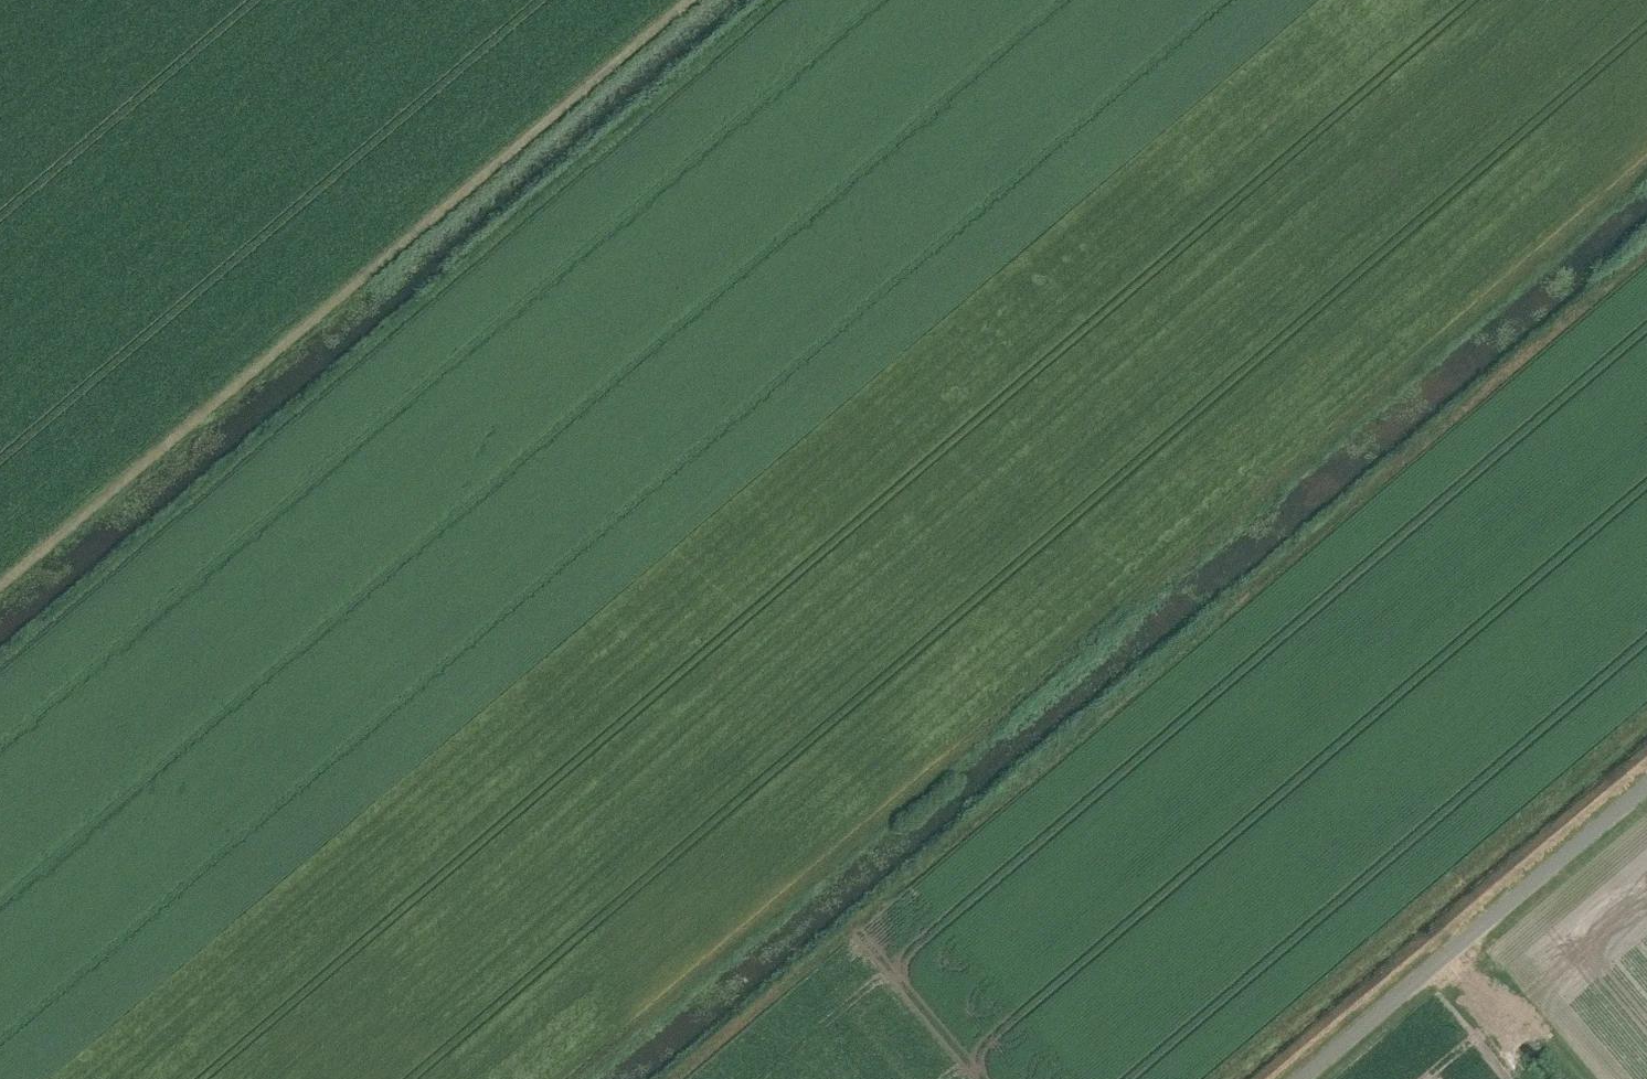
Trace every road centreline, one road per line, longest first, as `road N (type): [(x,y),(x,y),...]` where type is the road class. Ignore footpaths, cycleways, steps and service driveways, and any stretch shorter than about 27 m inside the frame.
road 1 (unclassified): [(1303,1078),(1646,787)]

